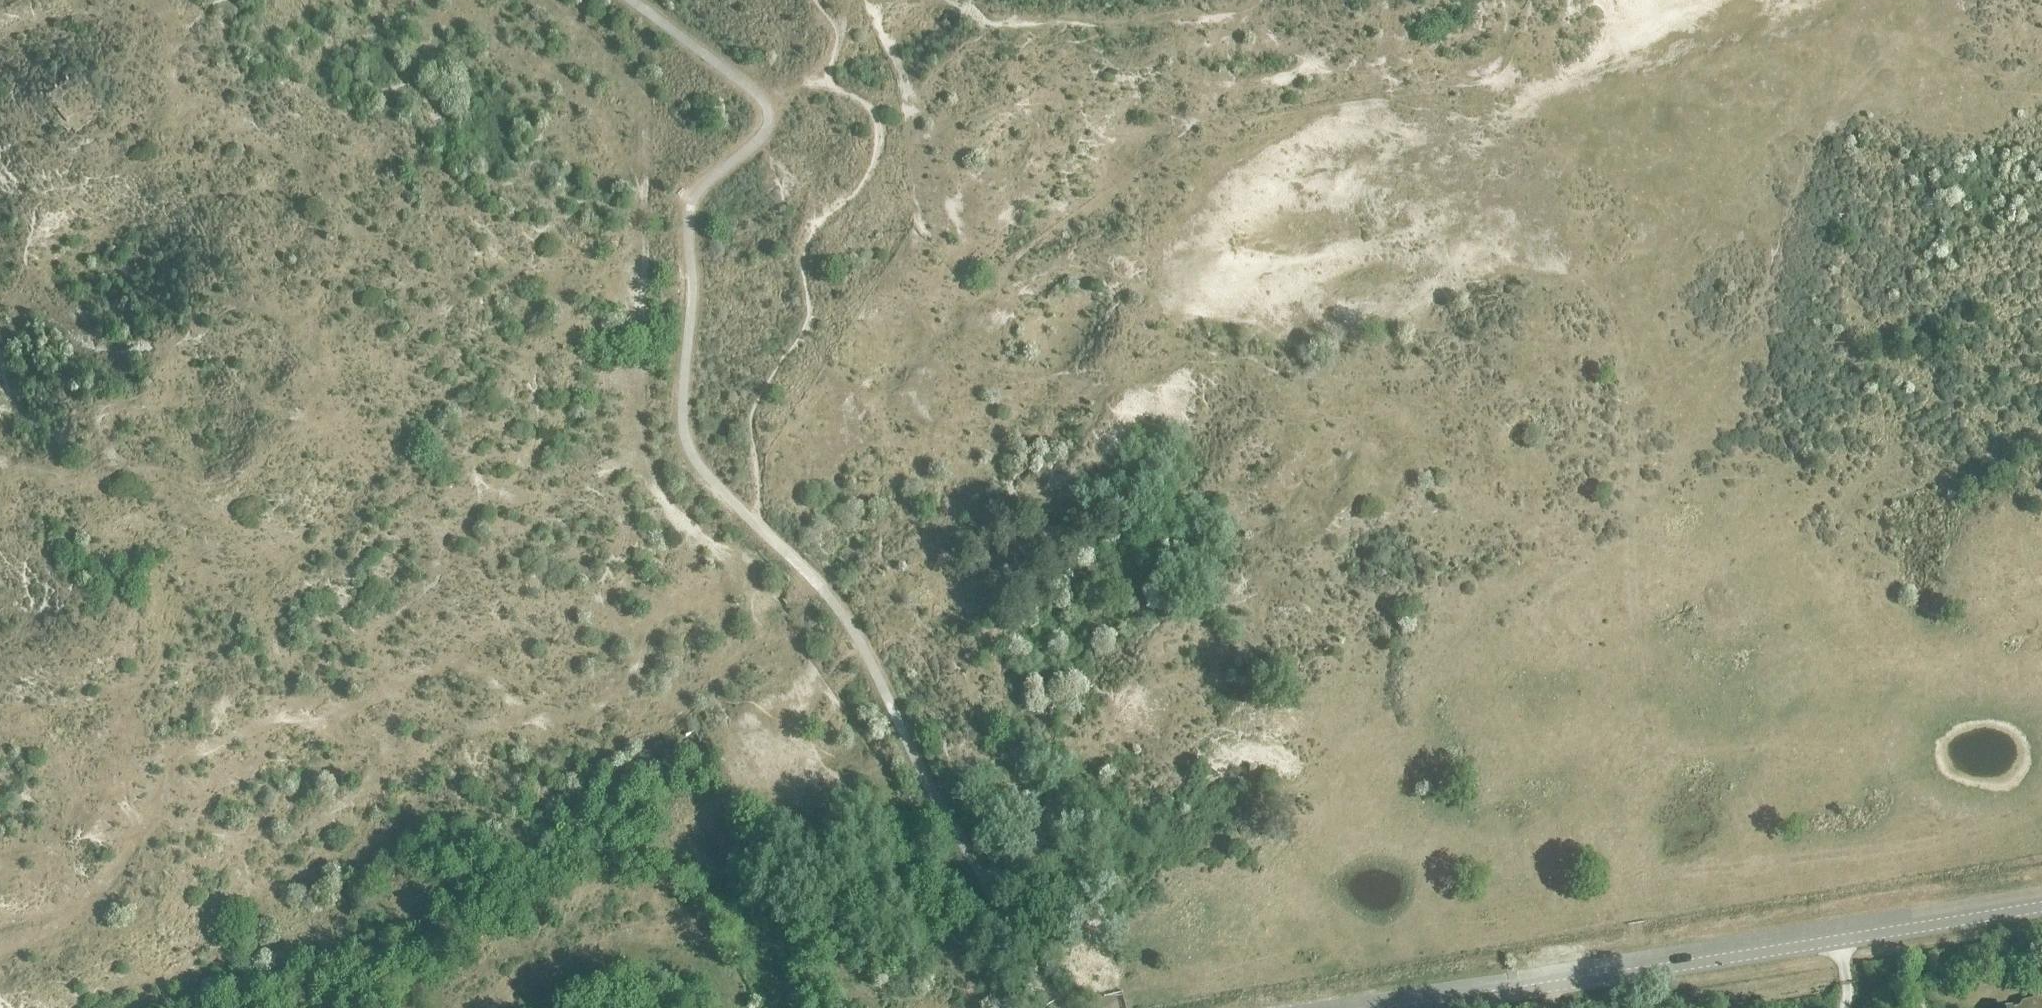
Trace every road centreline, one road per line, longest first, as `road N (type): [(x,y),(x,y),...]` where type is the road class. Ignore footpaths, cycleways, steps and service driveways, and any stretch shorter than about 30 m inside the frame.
road 1 (residential): [(1417,1007),(2041,907)]

